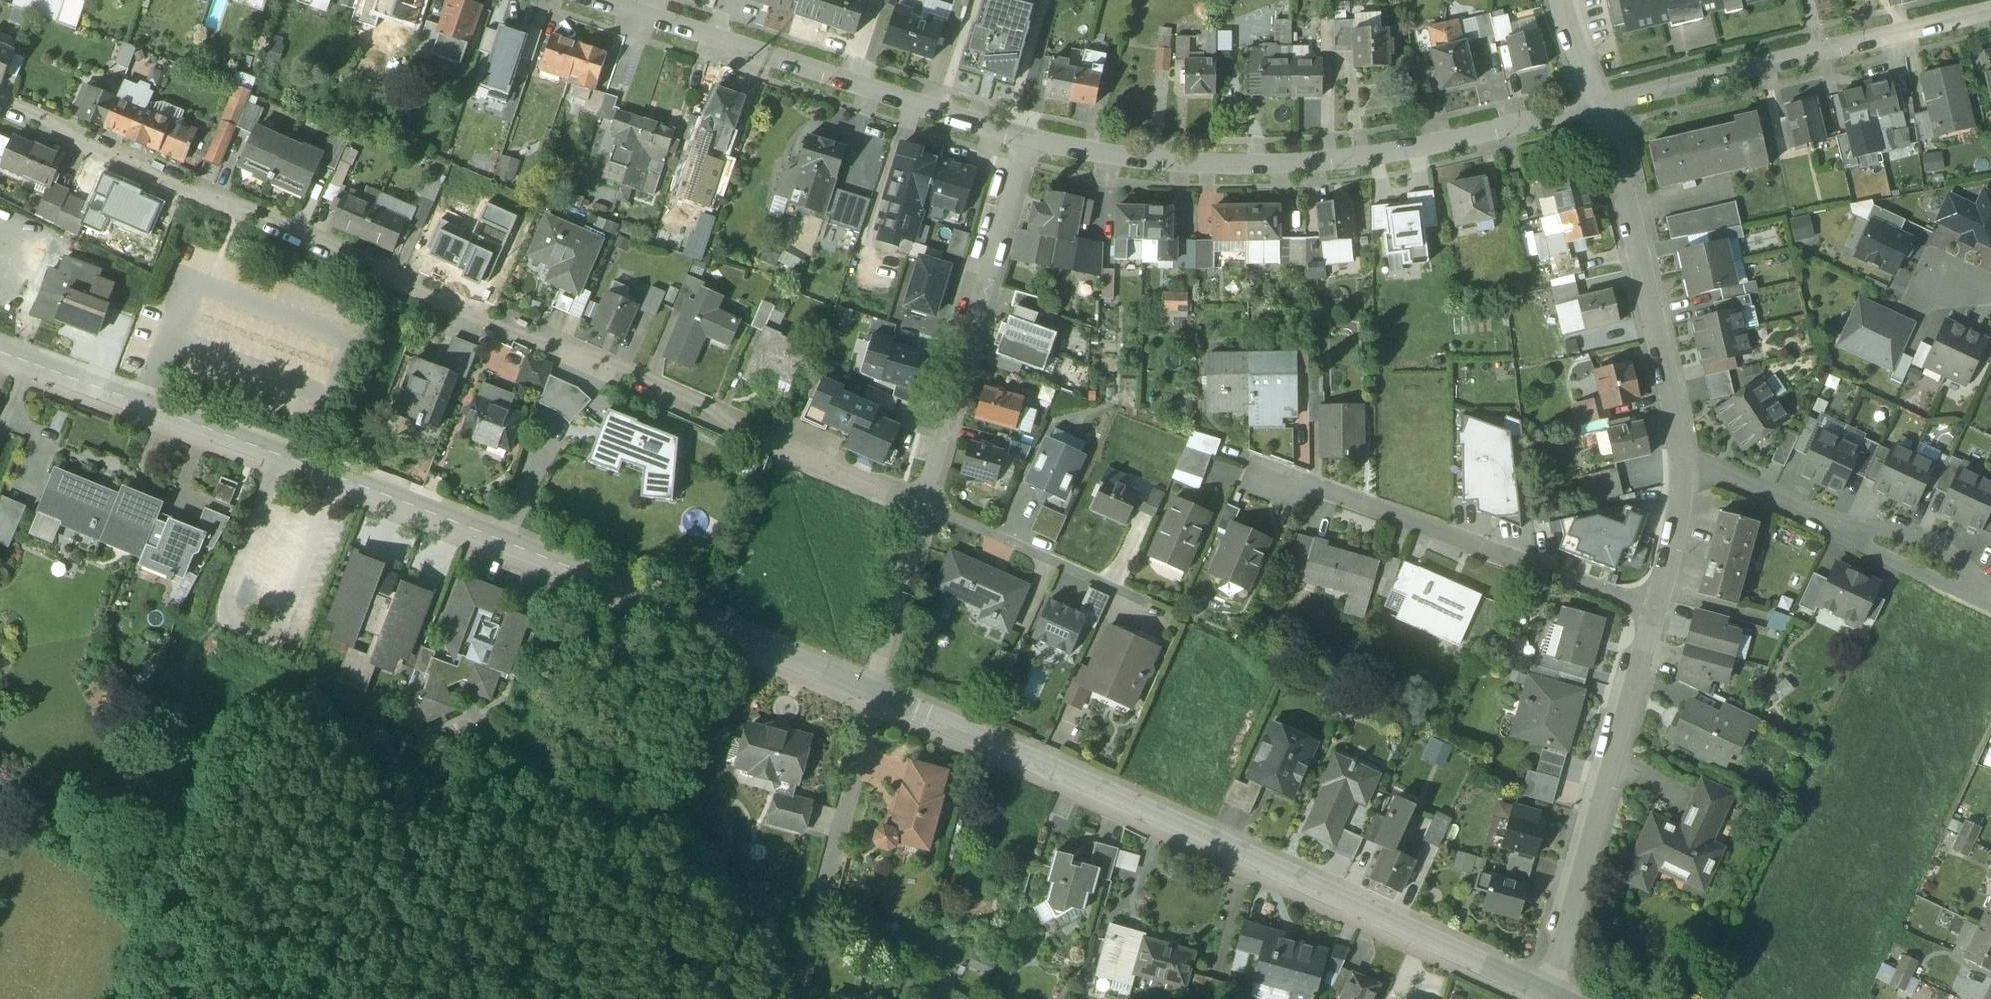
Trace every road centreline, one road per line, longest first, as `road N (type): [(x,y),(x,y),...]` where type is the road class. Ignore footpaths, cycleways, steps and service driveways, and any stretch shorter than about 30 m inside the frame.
road 1 (residential): [(0,116),(925,506)]
road 2 (unclassified): [(0,353),(339,477),(873,691)]
road 3 (unclassified): [(873,691),(1542,998)]
road 4 (residential): [(1031,156),(1106,179),(1184,186),(1605,108)]
road 5 (residential): [(1684,472),(1658,603),(1554,998)]
road 6 (residential): [(575,0),(1031,156)]
road 7 (residential): [(1605,108),(1990,11)]
road 8 (residential): [(1605,108),(1684,472)]
road 9 (residential): [(925,506),(1031,156)]
road 10 (residential): [(1684,472),(1718,477),(1990,595)]
road 11 (residential): [(807,998),(873,691)]
road 12 (residential): [(925,506),(1179,622)]
road 13 (residential): [(873,691),(925,506)]

